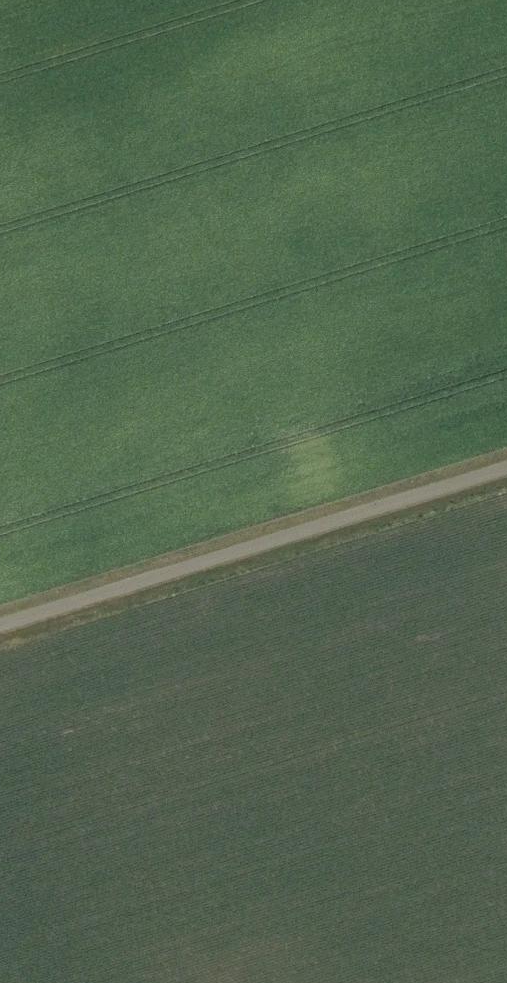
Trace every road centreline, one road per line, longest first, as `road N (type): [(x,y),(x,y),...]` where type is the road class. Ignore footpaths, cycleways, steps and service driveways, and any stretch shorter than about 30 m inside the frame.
road 1 (unclassified): [(0,624),(506,468)]

